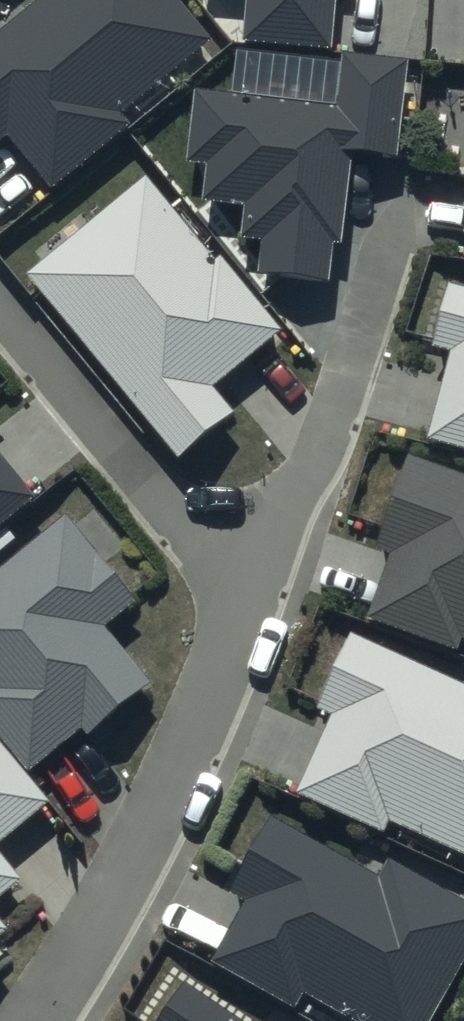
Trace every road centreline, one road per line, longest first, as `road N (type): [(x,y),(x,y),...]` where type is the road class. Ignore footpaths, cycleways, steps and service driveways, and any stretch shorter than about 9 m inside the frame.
road 1 (residential): [(252,599),(168,797),(38,1020)]
road 2 (residential): [(252,599),(0,302)]
road 3 (residential): [(385,254),(324,447),(252,599)]

